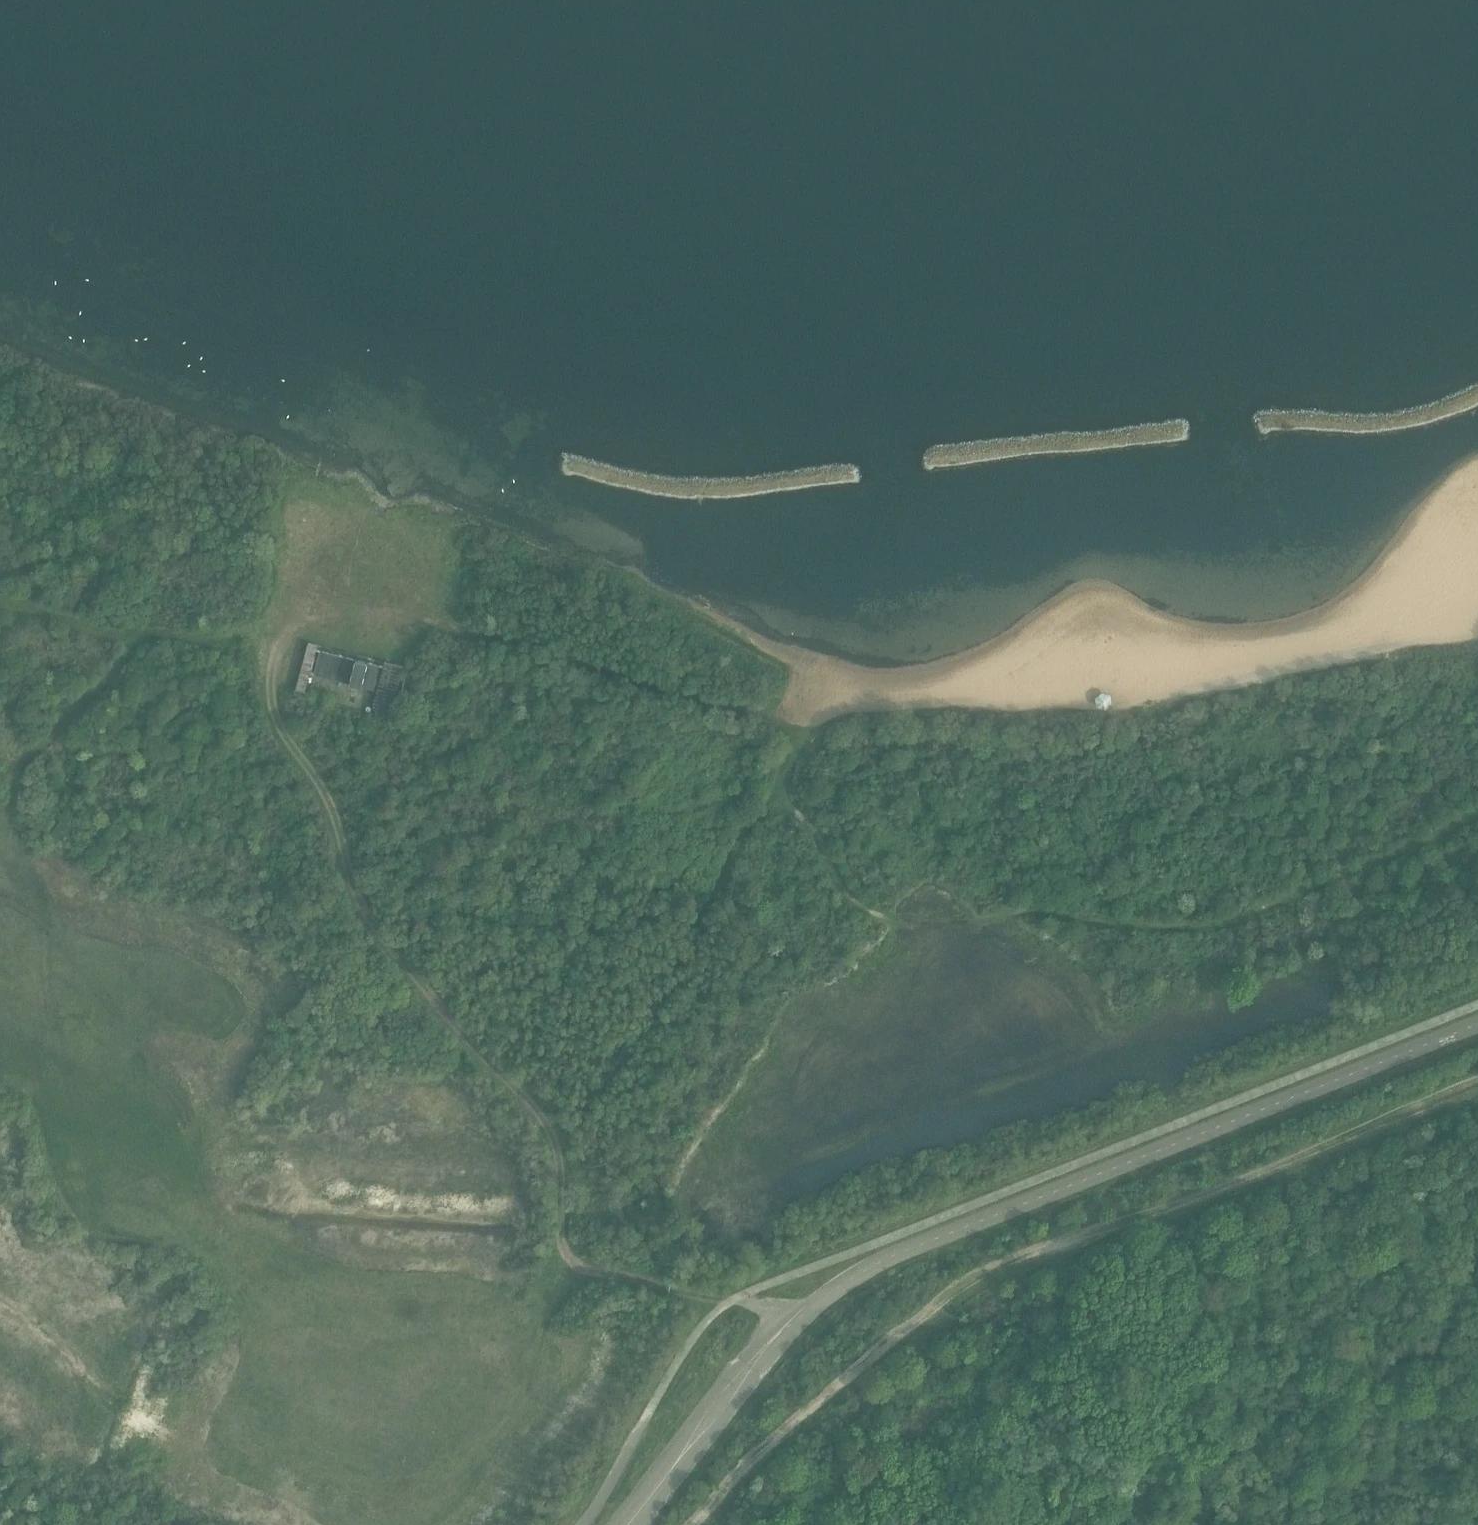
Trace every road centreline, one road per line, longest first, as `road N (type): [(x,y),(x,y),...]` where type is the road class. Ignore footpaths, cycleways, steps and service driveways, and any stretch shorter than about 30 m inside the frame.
road 1 (unclassified): [(1477,1026),(948,1234),(830,1295),(744,1375),(629,1524)]

